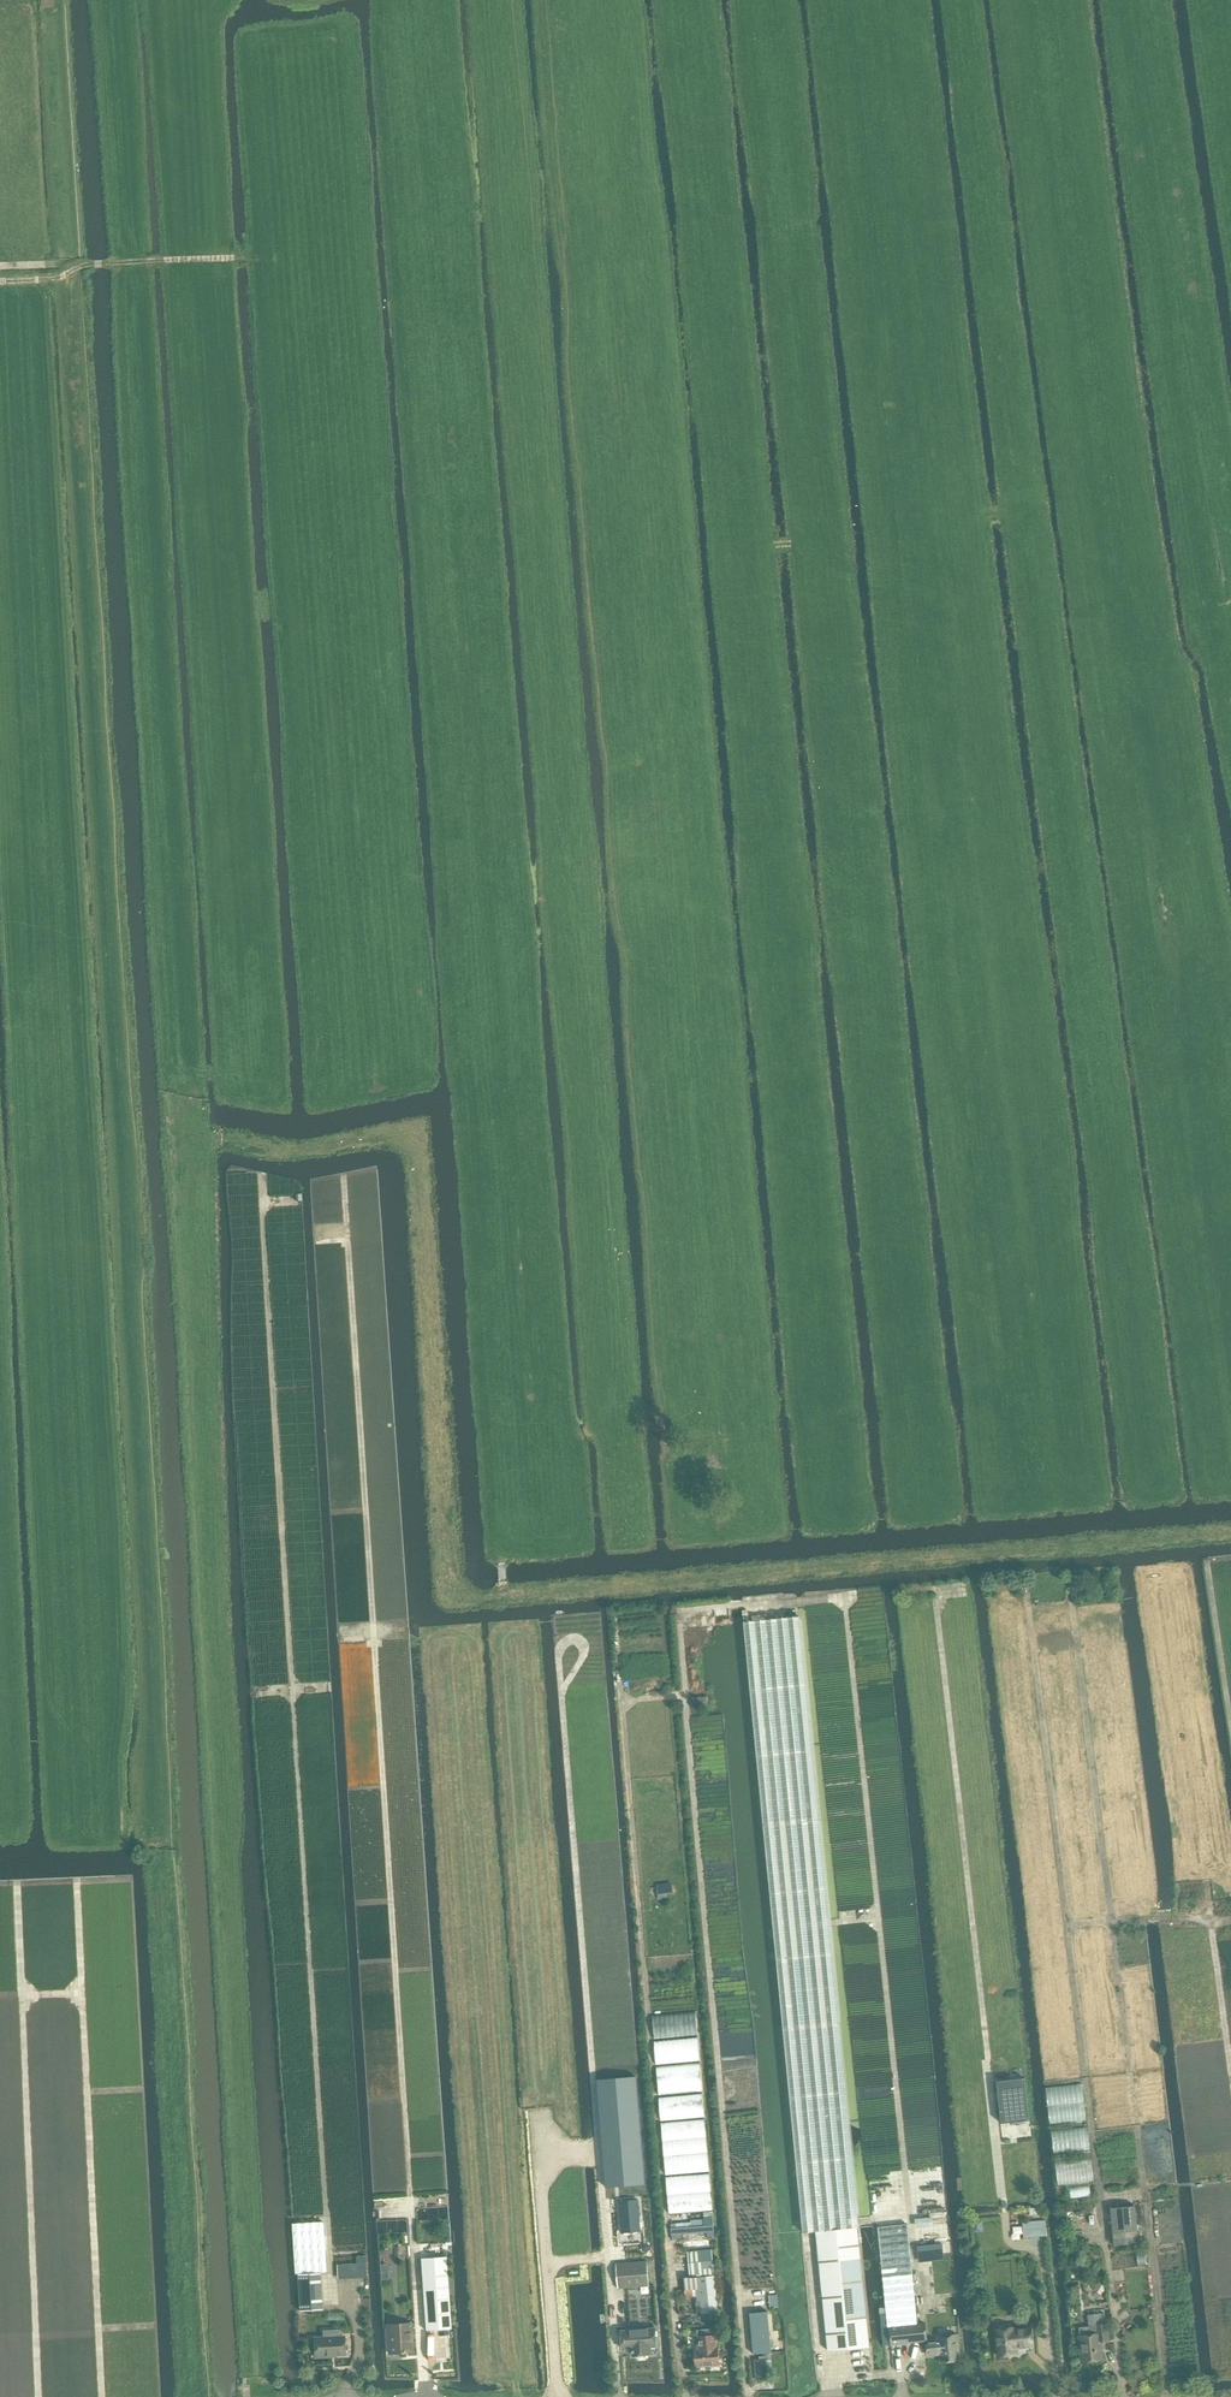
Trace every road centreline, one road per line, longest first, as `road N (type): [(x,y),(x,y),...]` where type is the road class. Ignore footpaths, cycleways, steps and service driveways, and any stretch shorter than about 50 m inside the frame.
road 1 (track): [(1100,2188),(1029,1613),(1050,1606),(1072,1608),(1147,2194)]
road 2 (track): [(329,2280),(260,1188)]
road 3 (track): [(410,2211),(344,1188)]
road 4 (track): [(1005,2217),(934,1593),(961,1590)]
road 5 (track): [(607,2257),(558,1653)]
road 6 (track): [(76,1880),(101,2396)]
road 7 (track): [(17,1882),(38,2396)]
road 8 (track): [(1230,2079),(1209,1919)]
road 9 (track): [(231,259),(109,264)]

